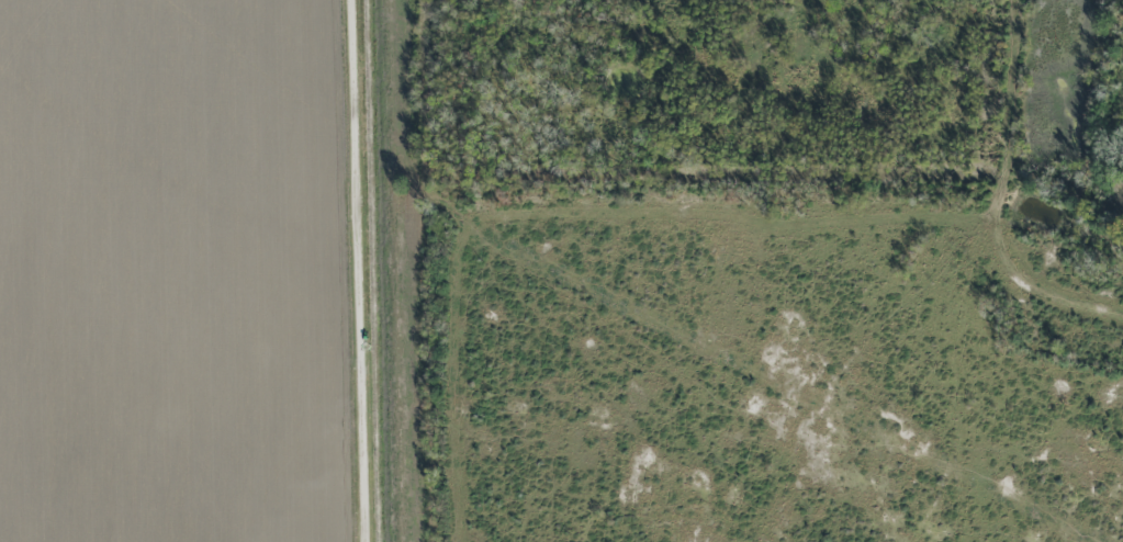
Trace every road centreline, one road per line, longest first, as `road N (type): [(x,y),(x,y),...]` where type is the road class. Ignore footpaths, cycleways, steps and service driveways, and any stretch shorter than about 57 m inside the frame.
road 1 (track): [(369,541),(356,0)]
road 2 (track): [(1122,318),(1035,294),(996,246),(1020,0)]

